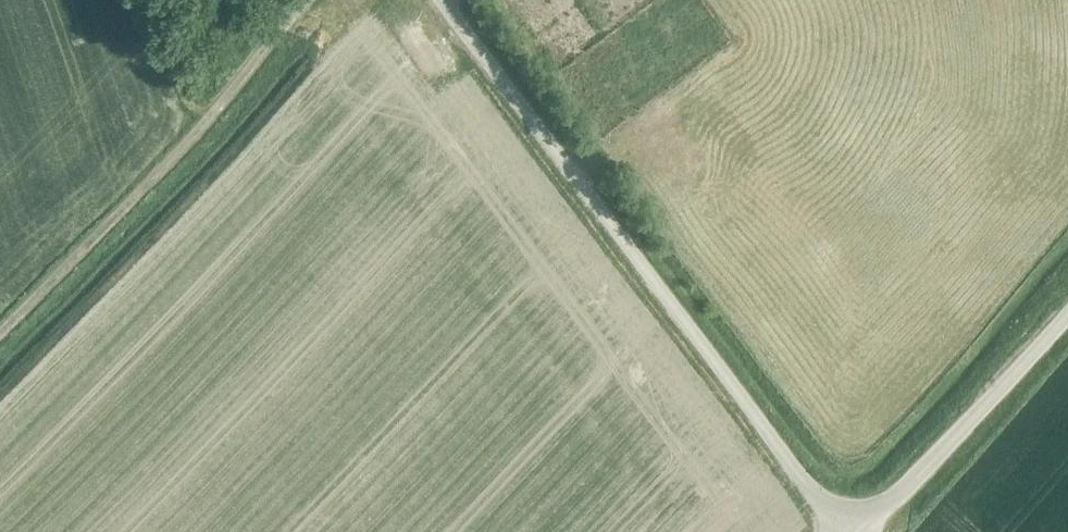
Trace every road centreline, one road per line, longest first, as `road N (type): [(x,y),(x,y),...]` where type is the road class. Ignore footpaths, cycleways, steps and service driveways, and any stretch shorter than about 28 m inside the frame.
road 1 (unclassified): [(841,531),(443,0)]
road 2 (unclassified): [(305,0),(191,136),(0,336)]
road 3 (unclassified): [(855,531),(1067,312)]

